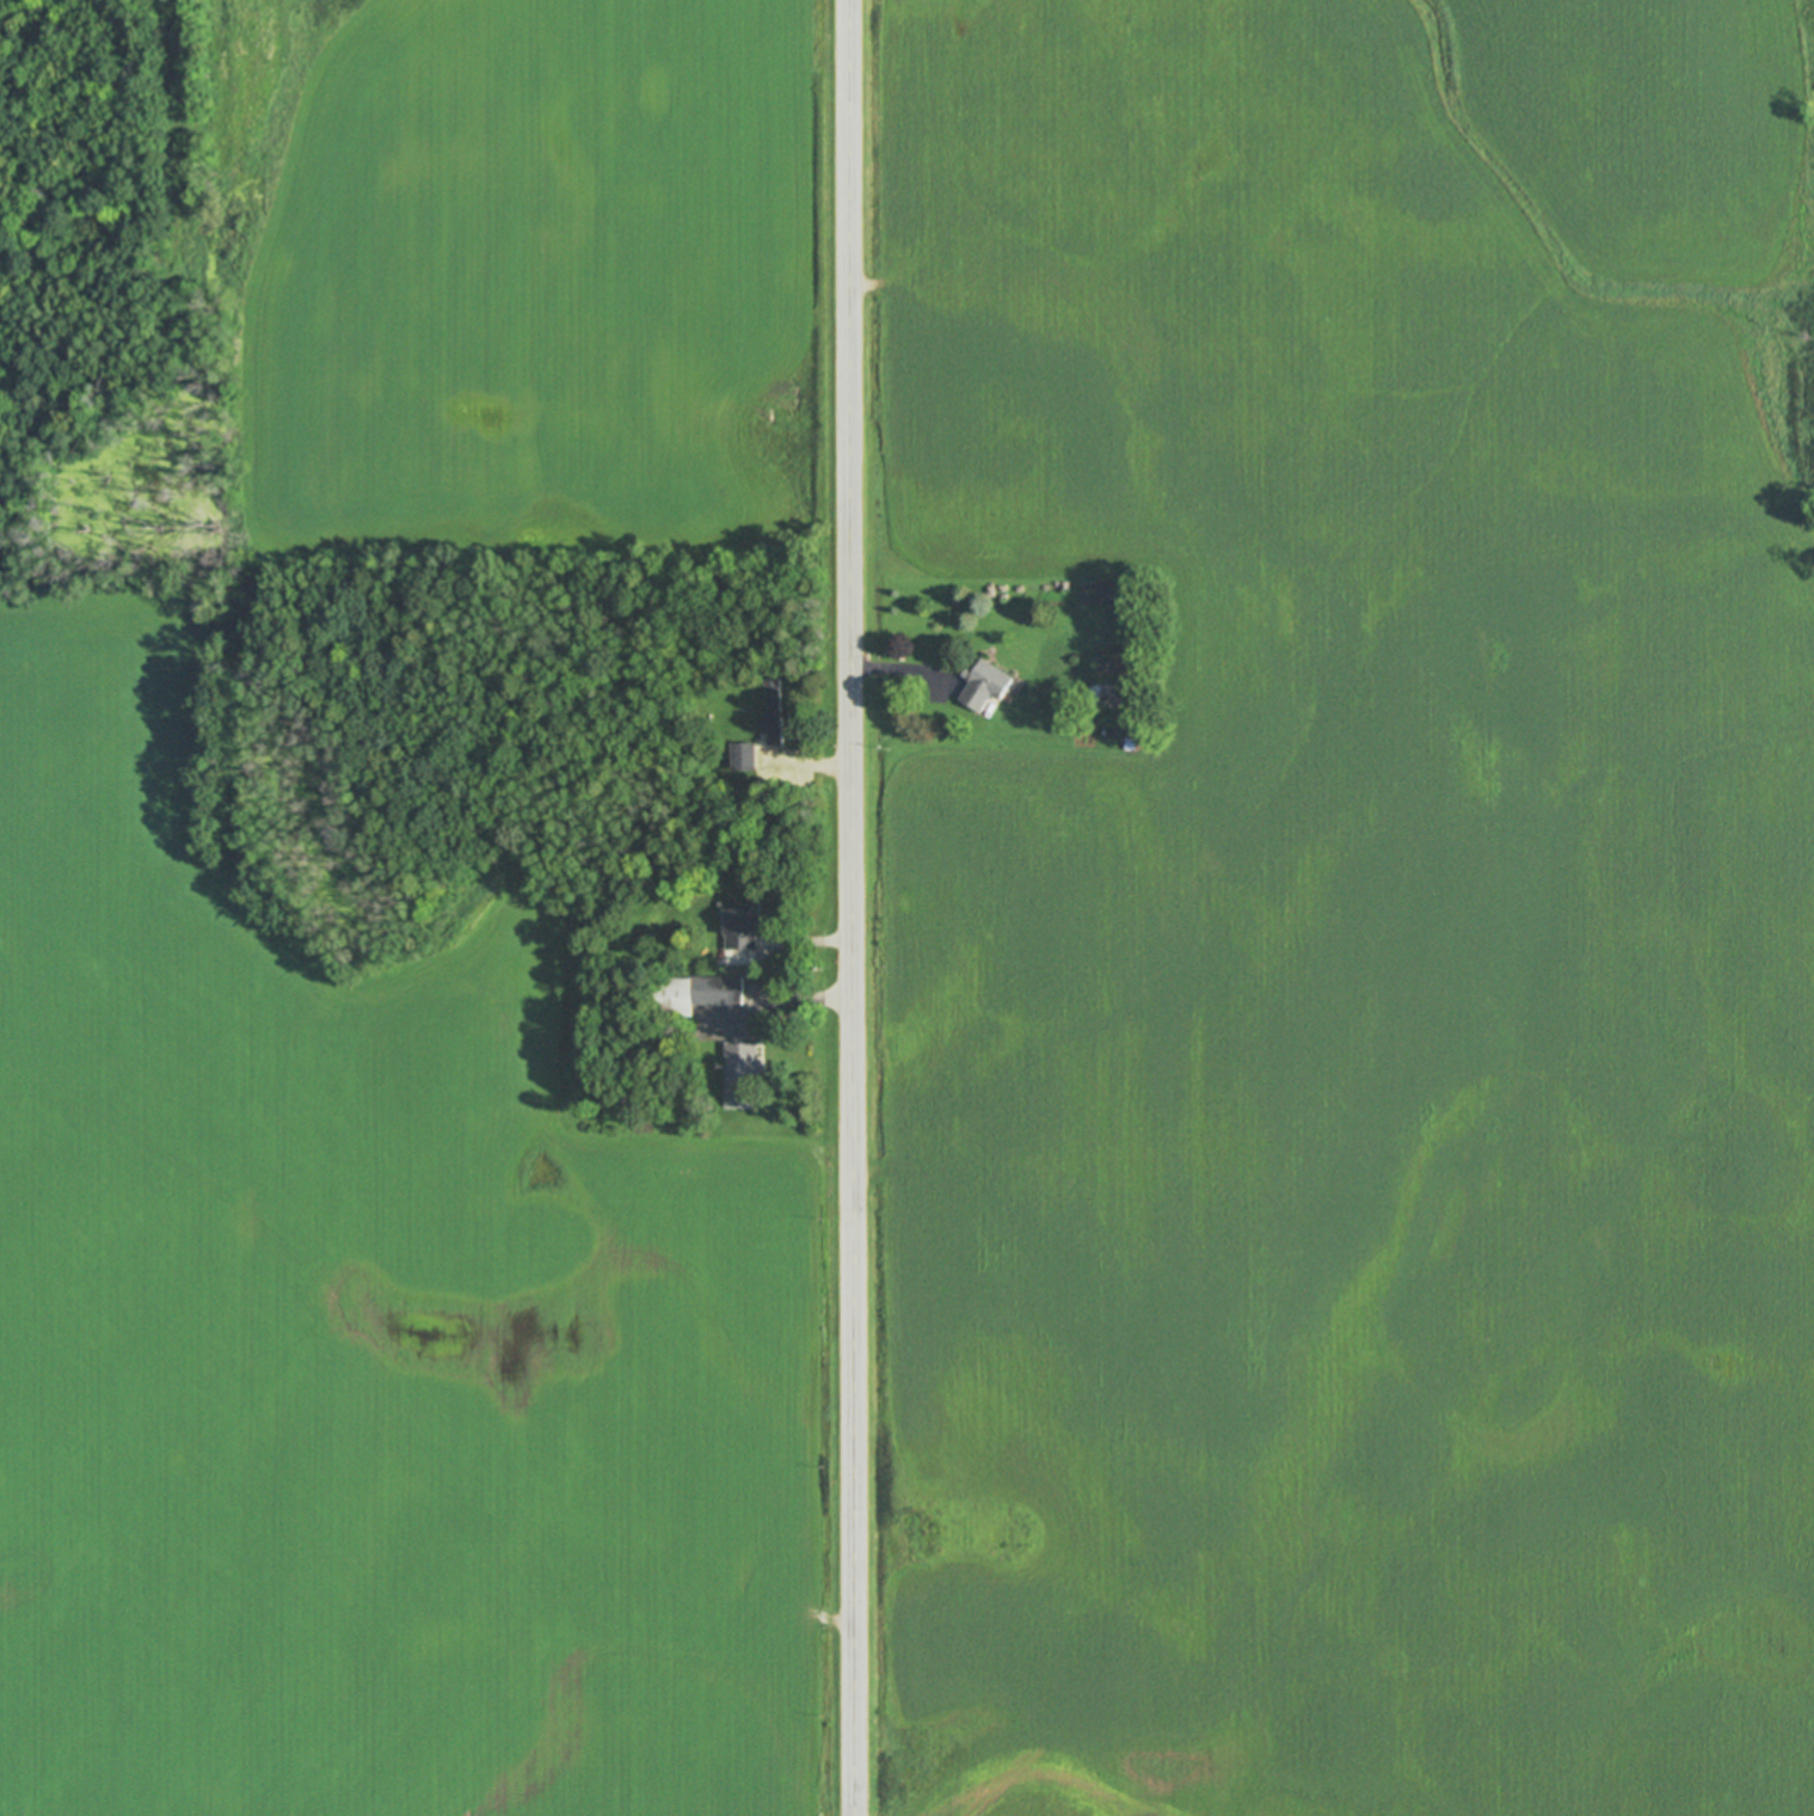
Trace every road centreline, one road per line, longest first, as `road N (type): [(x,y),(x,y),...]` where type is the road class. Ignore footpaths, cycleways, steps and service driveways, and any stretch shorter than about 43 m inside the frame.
road 1 (tertiary): [(850,0),(855,1815)]

